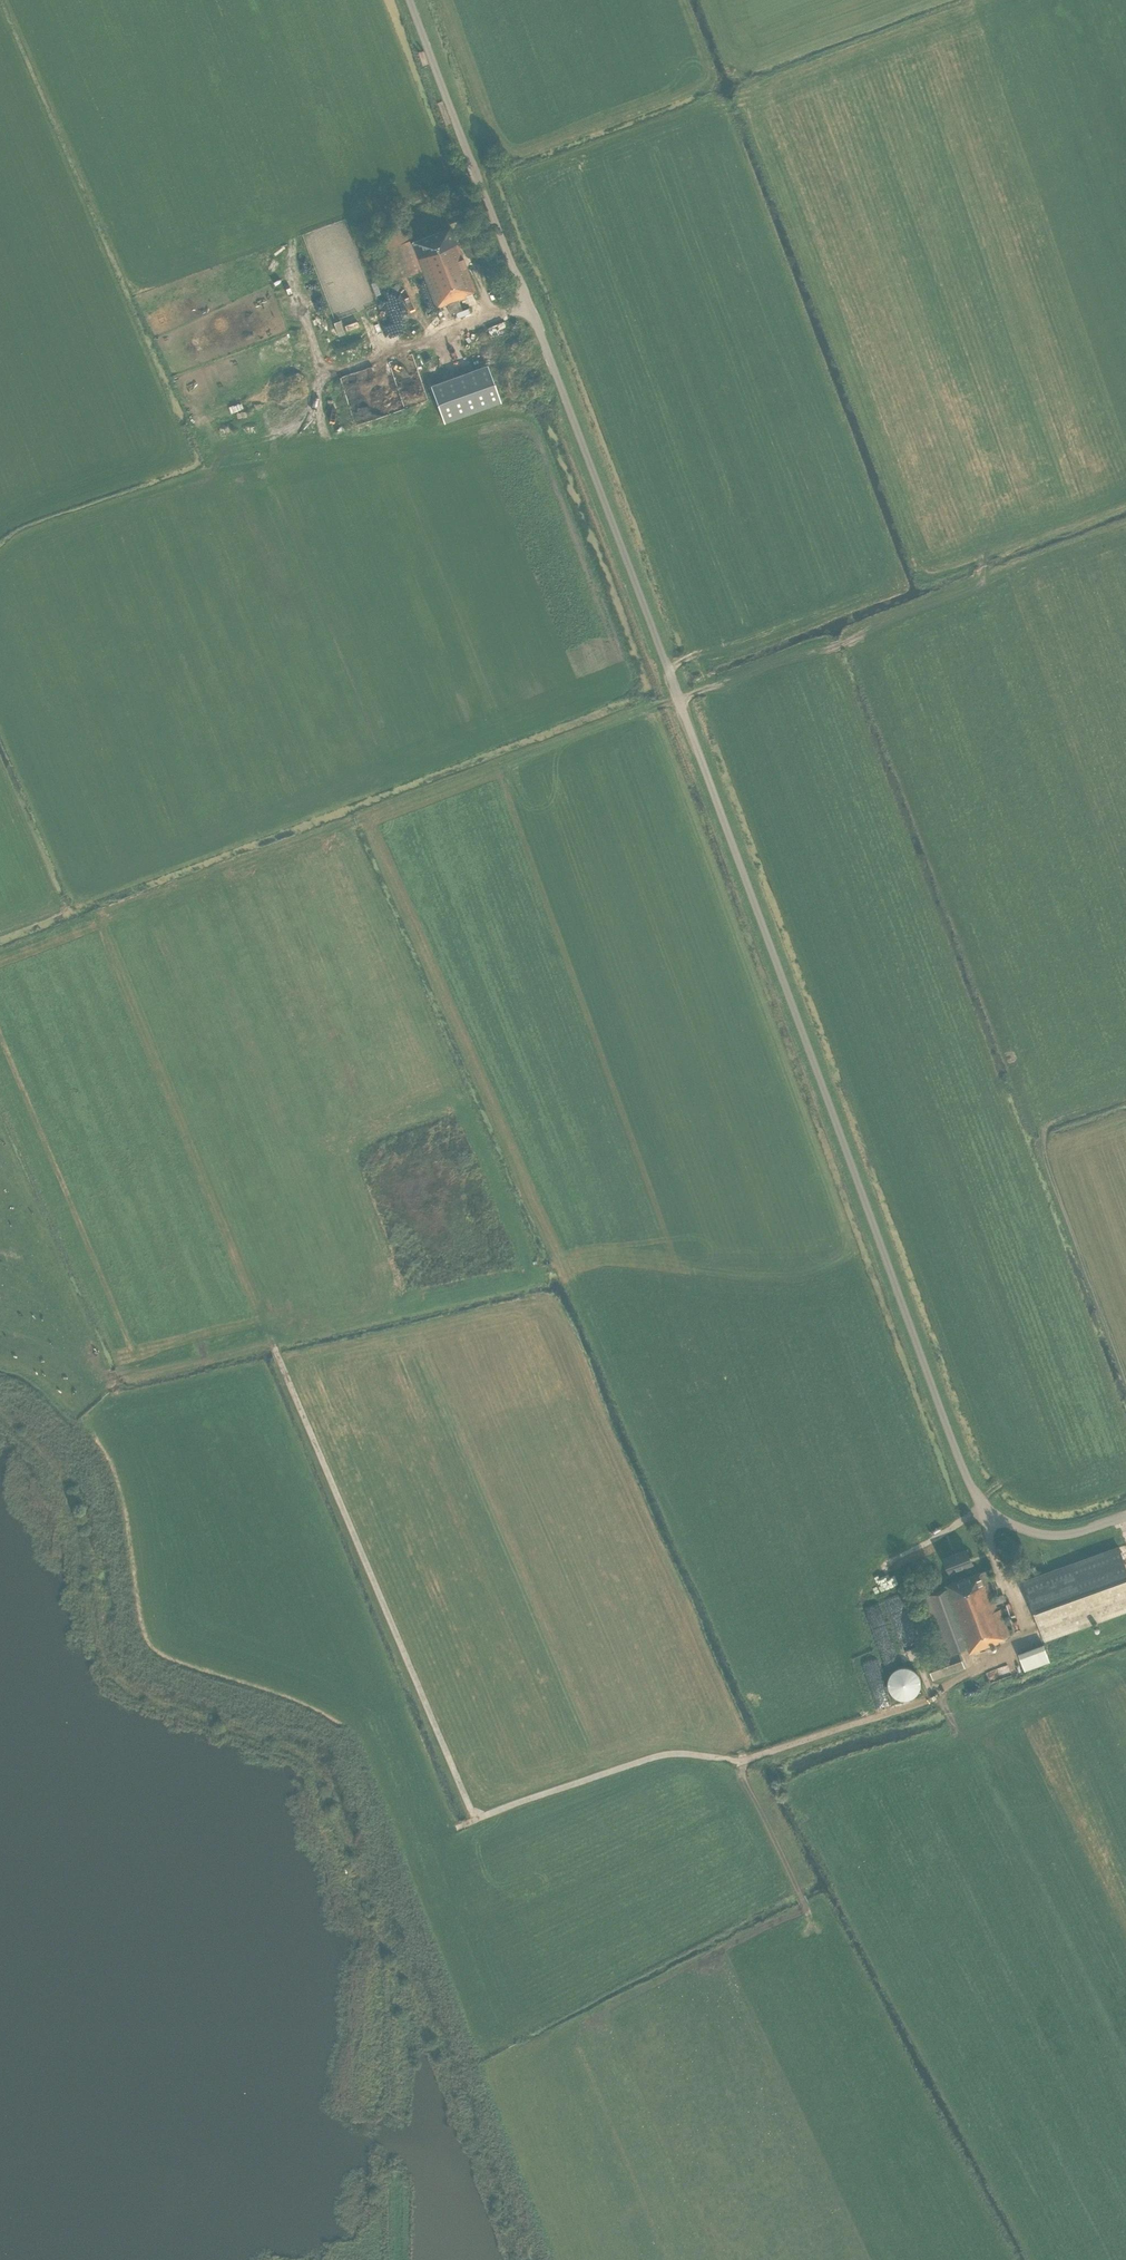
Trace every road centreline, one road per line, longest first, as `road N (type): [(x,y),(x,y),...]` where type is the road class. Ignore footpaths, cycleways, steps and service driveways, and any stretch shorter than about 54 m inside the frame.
road 1 (unclassified): [(1125,1517),(1064,1534),(1037,1532),(990,1511),(973,1489),(409,0)]

